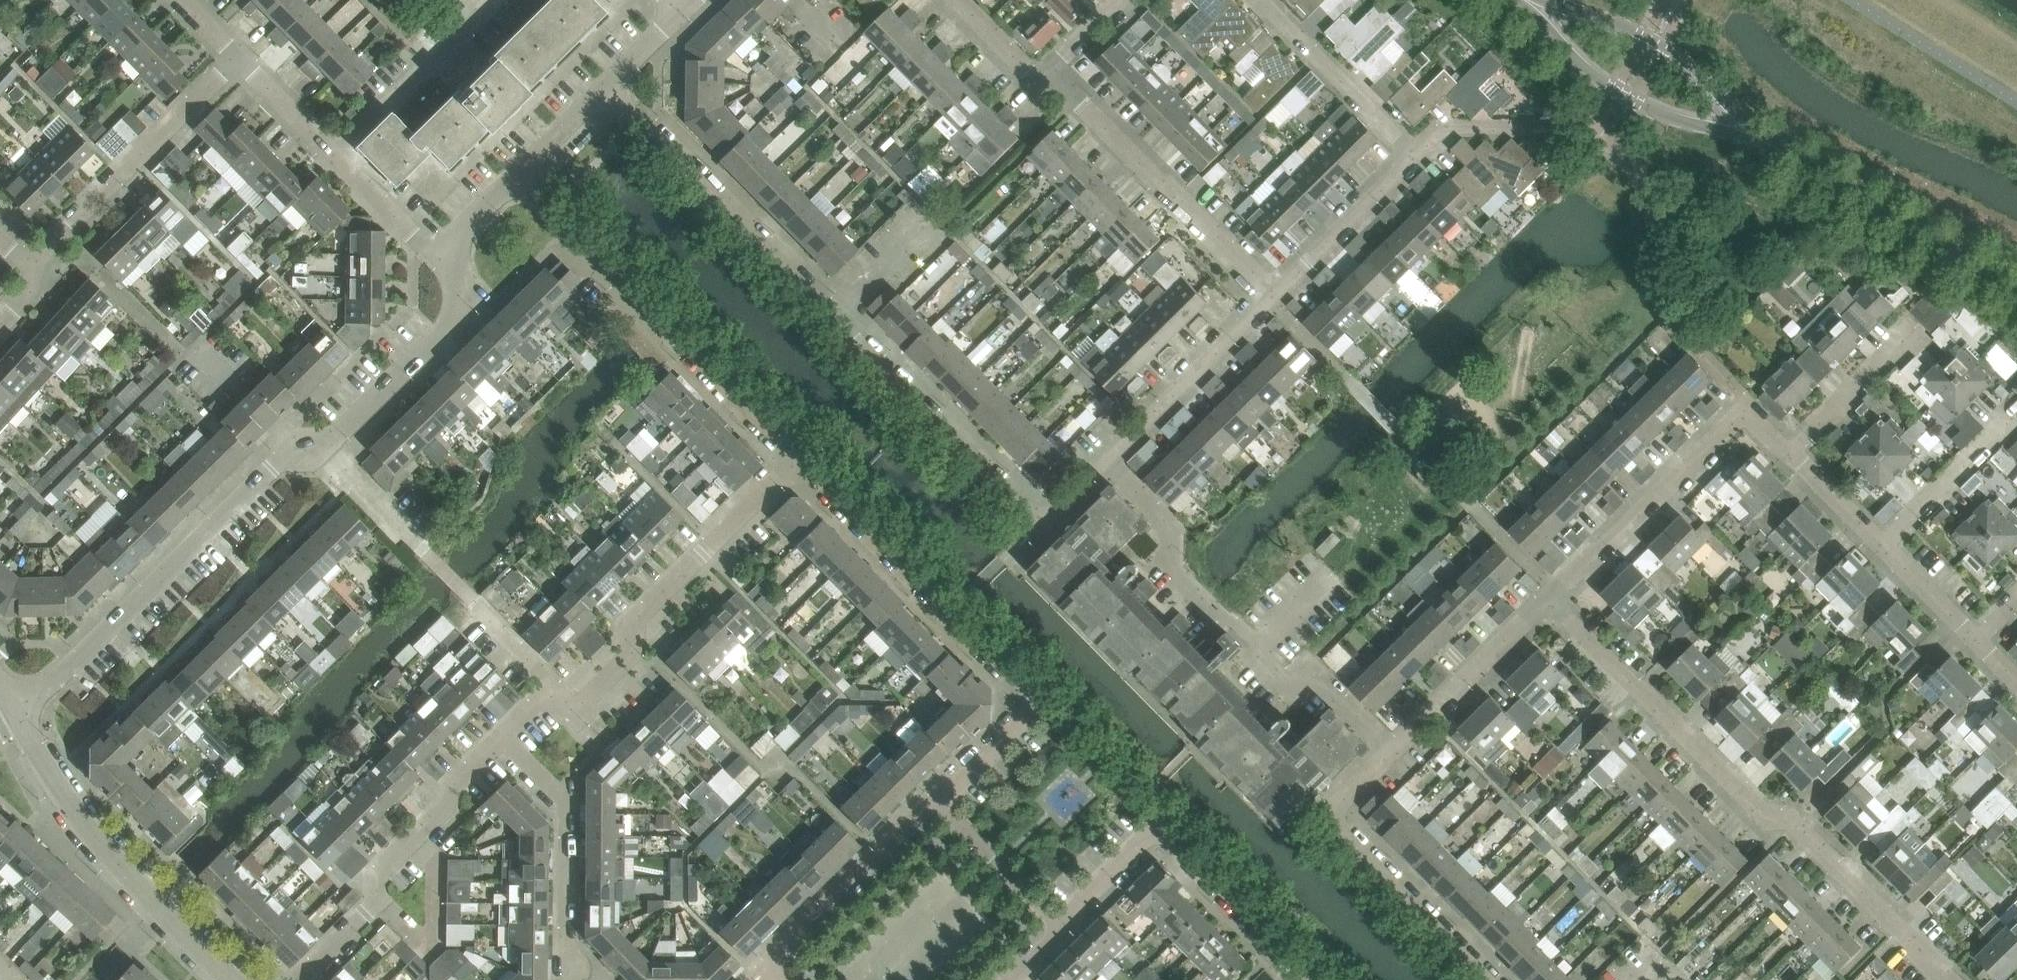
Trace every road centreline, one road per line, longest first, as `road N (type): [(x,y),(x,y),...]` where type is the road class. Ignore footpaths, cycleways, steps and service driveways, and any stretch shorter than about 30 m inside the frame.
road 1 (residential): [(1055,515),(614,83)]
road 2 (residential): [(1947,979),(1793,825),(1763,814),(1549,601)]
road 3 (residential): [(933,802),(1022,717),(1021,684),(800,458)]
road 4 (residential): [(500,736),(543,696),(561,697),(574,710),(629,655),(630,623),(800,458)]
road 5 (residential): [(1390,756),(1319,686),(1287,687),(1259,646),(1219,620),(1170,569),(1170,532),(1106,468)]
road 6 (residential): [(1274,294),(1416,156),(1254,0)]
road 7 (residential): [(800,458),(521,176)]
road 8 (residential): [(18,714),(292,446)]
road 9 (residential): [(236,979),(93,836),(18,714)]
road 10 (residential): [(301,979),(374,903),(378,874),(449,804),(450,784),(500,736)]
road 11 (residential): [(1274,294),(1077,97),(1040,78)]
road 12 (residential): [(1492,979),(1343,830),(1344,803),(1390,756)]
road 13 (tertiary): [(1518,0),(1590,74),(1631,98),(1770,144)]
road 14 (tertiary): [(2016,287),(1770,144)]
road 15 (residential): [(47,267),(60,239),(237,59)]
road 16 (residential): [(292,446),(317,448),(455,317),(457,283),(437,257)]
road 17 (residential): [(237,59),(437,257)]
road 18 (tertiary): [(1770,144),(1683,59),(1624,25),(1542,0)]
road 19 (residential): [(1549,601),(1745,414)]
road 20 (residential): [(566,958),(563,813),(556,792),(500,736)]
road 21 (residential): [(1106,468),(1274,294)]
road 22 (residential): [(767,968),(933,802)]
road 23 (residential): [(1390,756),(1549,601)]
road 24 (residential): [(1313,979),(1177,838),(1164,837)]
road 25 (unclassified): [(1883,547),(2016,414)]
road 26 (residential): [(1788,453),(1919,326)]
road 27 (unclassified): [(1061,930),(933,802)]
road 28 (residential): [(1061,930),(1154,836),(1164,837)]
road 29 (residential): [(1978,642),(1883,547)]
road 30 (residential): [(1883,547),(1788,453)]
road 31 (residential): [(521,176),(614,83)]

